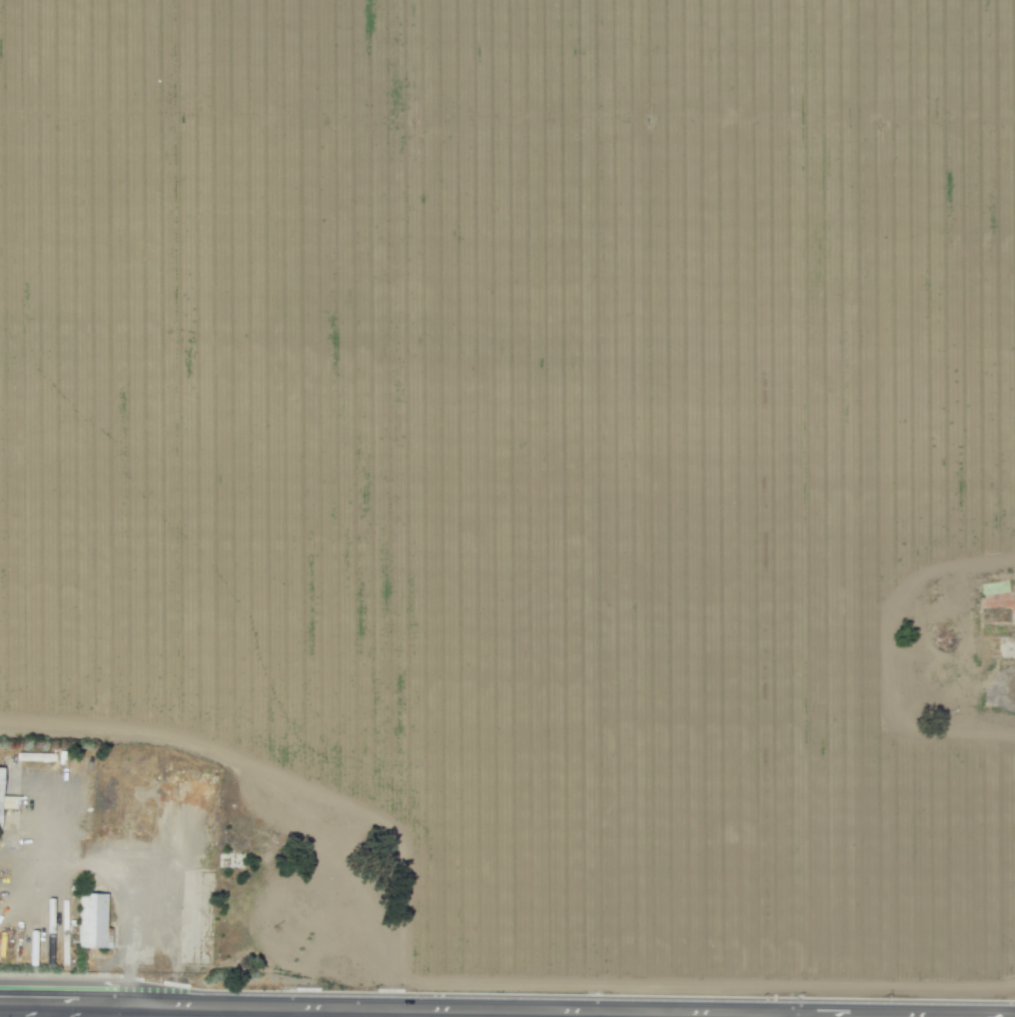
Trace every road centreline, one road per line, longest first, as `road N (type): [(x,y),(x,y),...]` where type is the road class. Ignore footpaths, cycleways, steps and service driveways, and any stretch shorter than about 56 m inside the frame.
road 1 (tertiary): [(0,1000),(1014,1016)]
road 2 (residential): [(389,1009),(410,870)]

